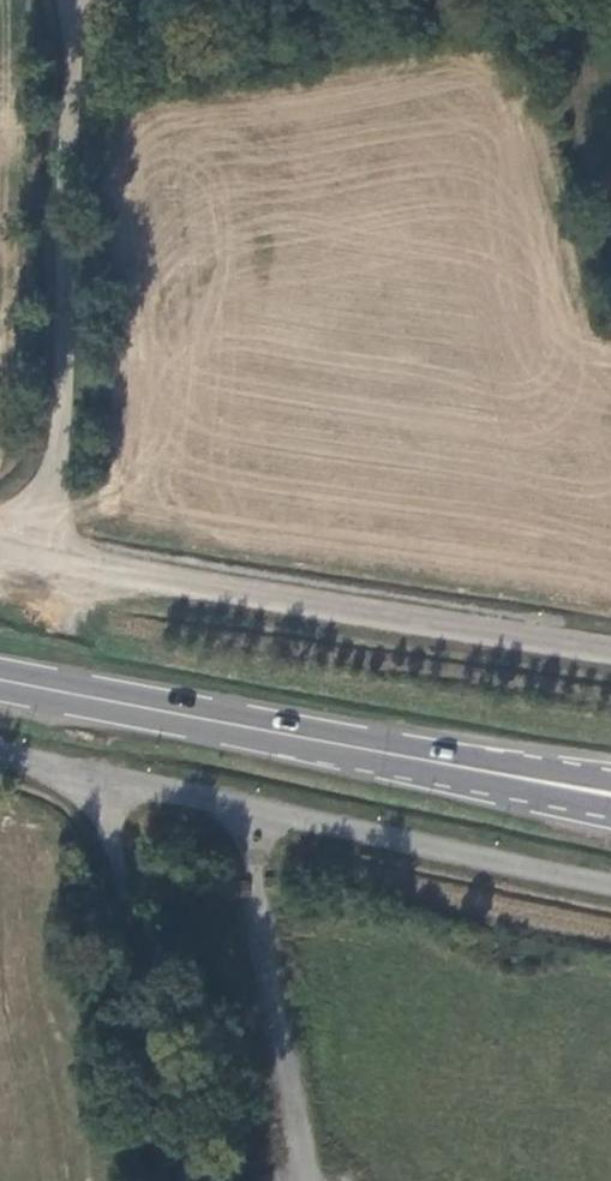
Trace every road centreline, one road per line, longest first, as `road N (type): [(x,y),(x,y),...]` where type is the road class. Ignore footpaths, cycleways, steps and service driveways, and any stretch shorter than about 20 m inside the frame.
road 1 (unclassified): [(17,552),(610,650)]
road 2 (track): [(17,552),(59,452),(82,0)]
road 3 (primary): [(0,678),(406,758)]
road 4 (track): [(109,782),(177,1180)]
road 5 (primary): [(406,758),(433,772),(610,807)]
road 6 (primary): [(610,781),(481,760),(406,758)]

